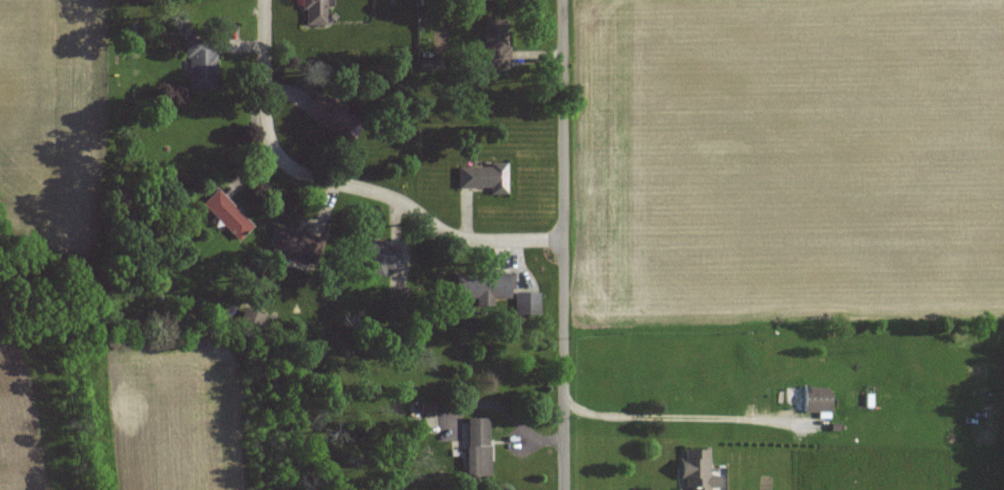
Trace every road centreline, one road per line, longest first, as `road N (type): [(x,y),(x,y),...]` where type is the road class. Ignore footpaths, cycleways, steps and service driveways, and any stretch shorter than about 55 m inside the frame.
road 1 (residential): [(564,0),(566,489)]
road 2 (residential): [(266,0),(268,127),(291,166),(398,198),(454,235),(565,240)]

